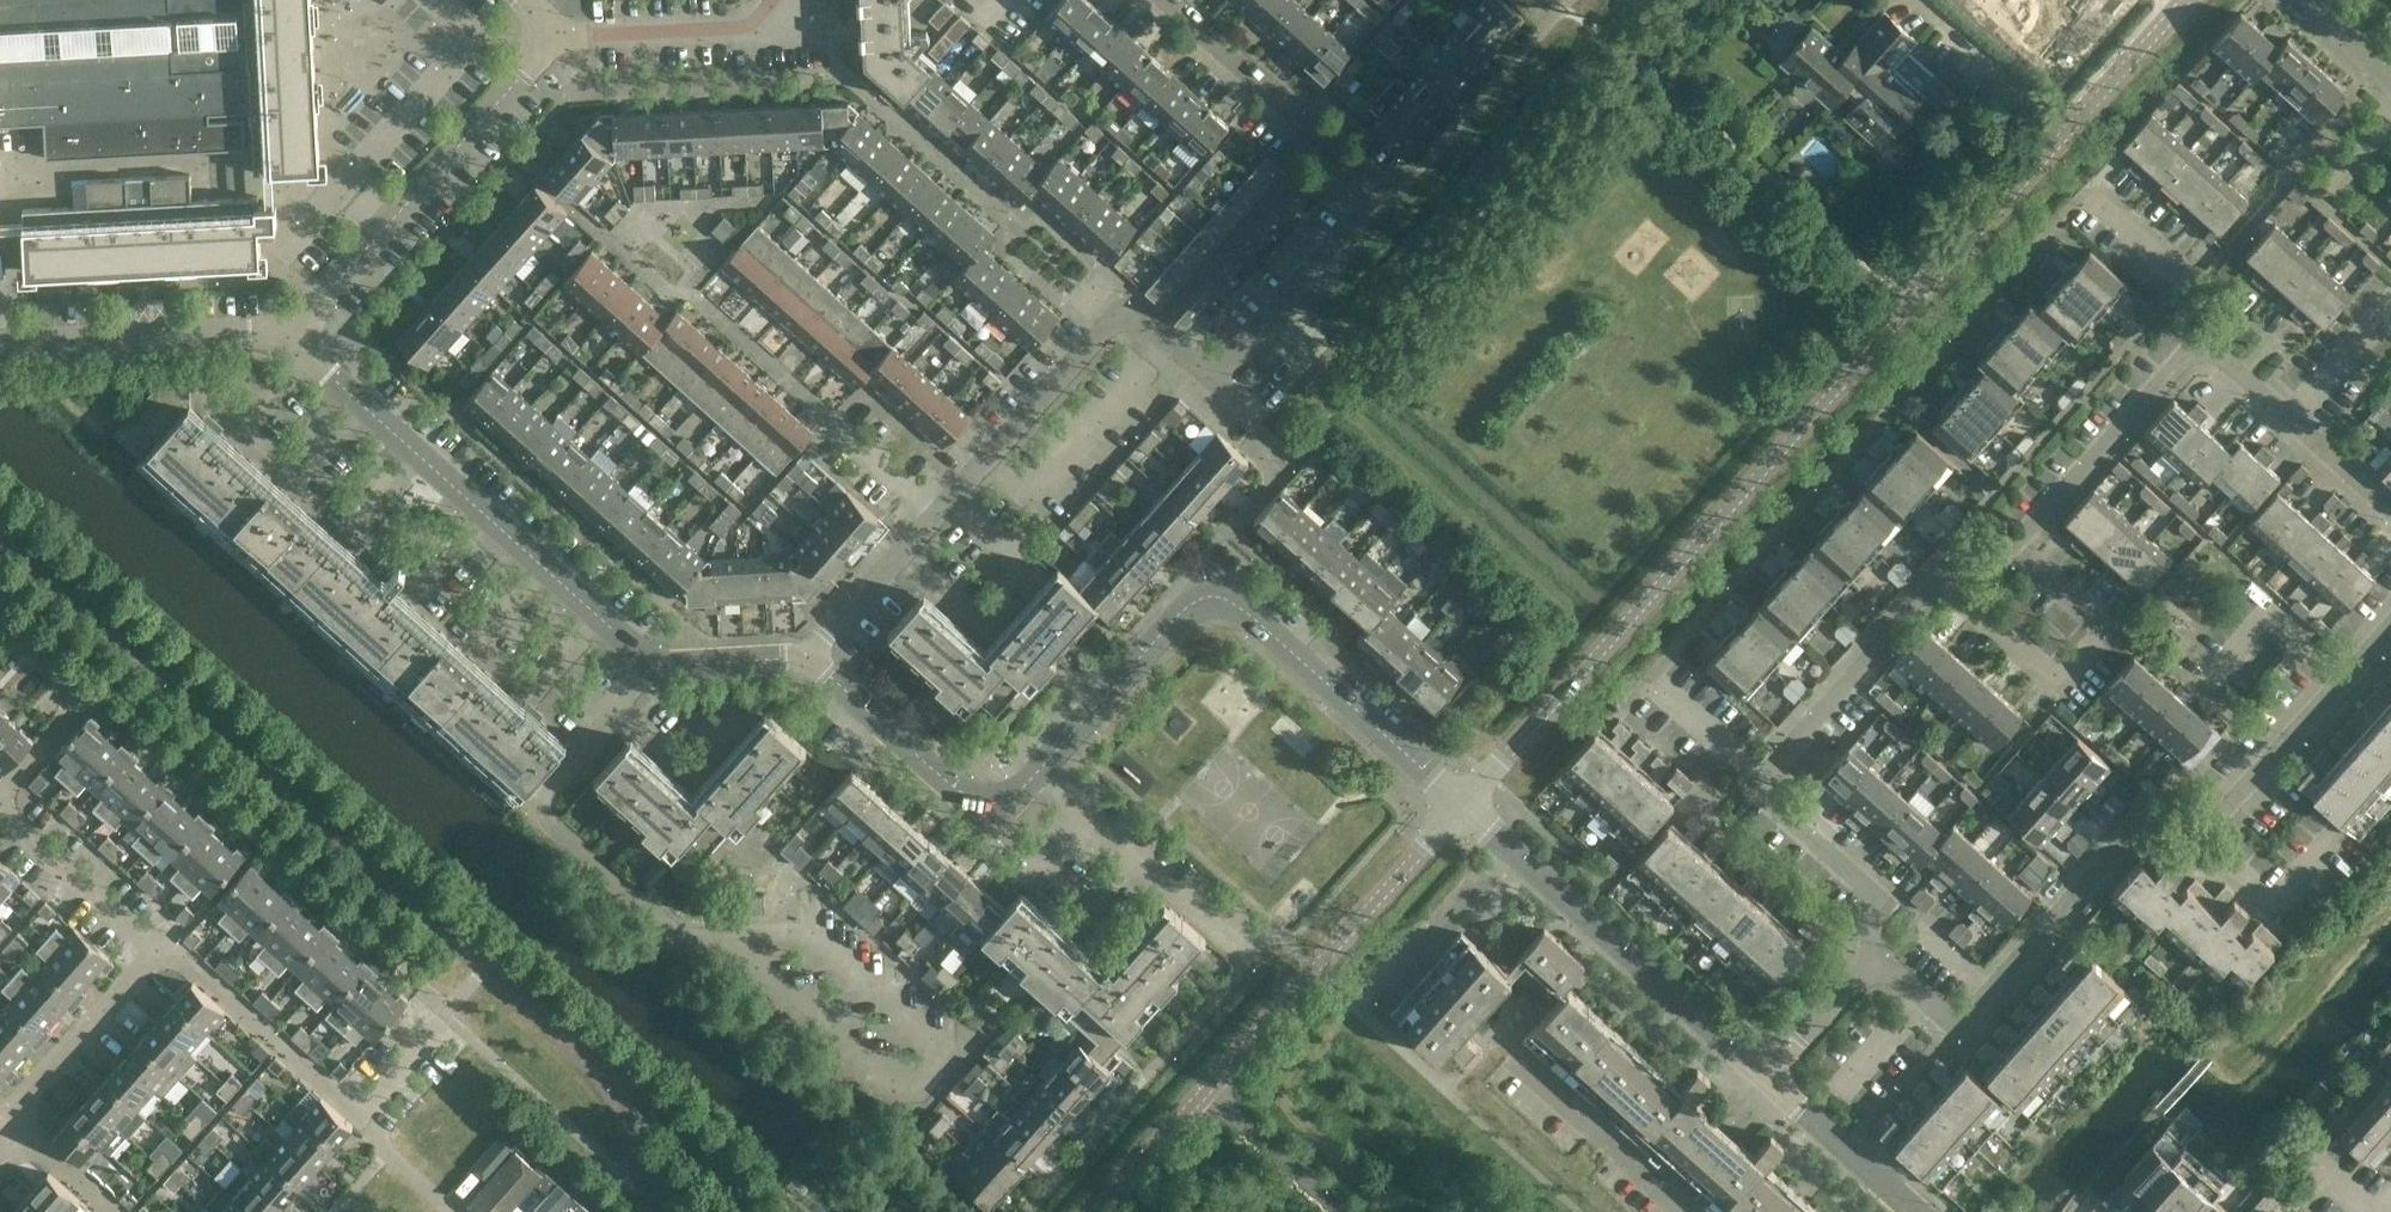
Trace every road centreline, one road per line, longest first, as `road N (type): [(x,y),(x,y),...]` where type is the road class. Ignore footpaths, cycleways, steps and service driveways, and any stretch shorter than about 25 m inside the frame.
road 1 (tertiary): [(1465,801),(2193,0)]
road 2 (residential): [(937,515),(1114,319),(1144,319),(1218,373),(1388,193),(1168,0)]
road 3 (residential): [(813,657),(653,665),(317,362),(311,336)]
road 4 (residential): [(1465,801),(1239,607),(1206,607),(1173,628),(1048,766)]
road 5 (tertiary): [(1107,1211),(1465,801)]
road 6 (residential): [(1939,580),(1765,773),(1770,795),(1869,892),(1876,912),(1872,957)]
road 7 (residential): [(461,1211),(167,950)]
road 8 (residential): [(311,336),(314,313),(529,66),(546,35)]
road 9 (residential): [(1939,580),(2057,685),(2105,637),(2014,551)]
road 10 (residential): [(1512,844),(1762,1076)]
road 11 (unclassified): [(311,336),(0,352)]
road 12 (residential): [(1048,766),(1014,796),(989,802),(963,796),(813,657)]
road 13 (residential): [(2199,355),(2188,357),(2014,551)]
road 14 (residential): [(1992,989),(2130,836),(2153,818),(2189,814)]
road 15 (residential): [(1244,939),(1048,766)]
road 16 (residential): [(0,807),(87,700),(0,615)]
road 17 (residential): [(16,1129),(39,1085),(167,950)]
road 18 (residential): [(772,0),(737,27),(546,35)]
road 19 (residential): [(2340,838),(2275,907),(2192,838),(2189,814)]
road 20 (residential): [(167,950),(138,935),(0,814)]
road 21 (residential): [(2189,814),(2233,800),(2341,678)]
road 22 (residential): [(1762,1076),(1911,1211)]
road 23 (residential): [(1662,1186),(1517,1057)]
road 24 (residential): [(1386,990),(1512,844)]
road 25 (residential): [(813,657),(937,515)]
road 26 (residential): [(2199,355),(2189,282),(2104,212)]
road 27 (residential): [(2218,675),(2269,619),(2341,678)]
road 28 (residential): [(1872,957),(1762,1076)]
road 29 (residential): [(1872,957),(1955,1019),(1992,989)]
road 30 (residential): [(2290,419),(2390,307)]
road 31 (residential): [(1662,1186),(1762,1076)]
road 32 (residential): [(2390,508),(2290,419)]
road 33 (residential): [(937,515),(842,431)]
road 34 (residential): [(105,1211),(16,1129)]

